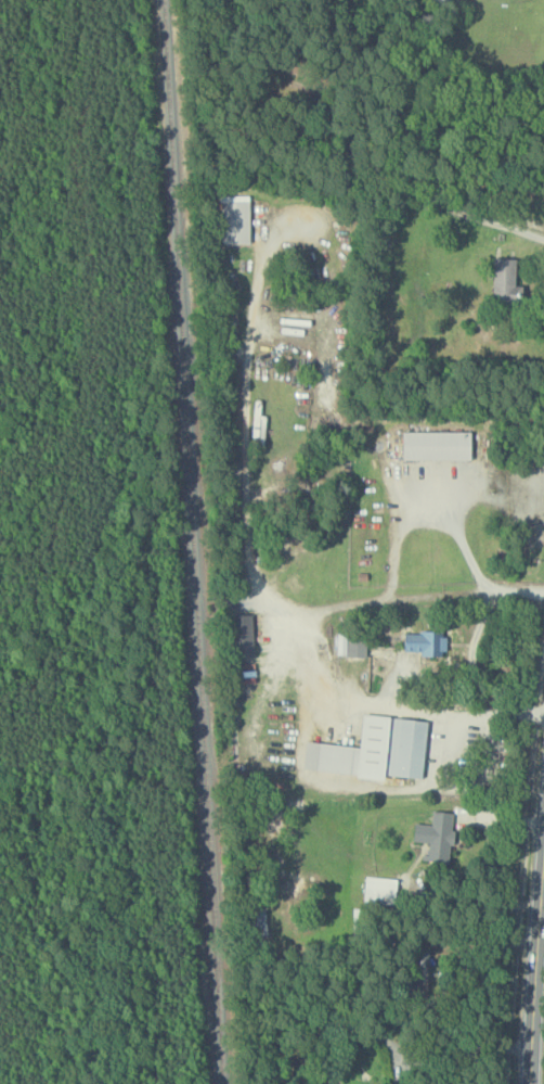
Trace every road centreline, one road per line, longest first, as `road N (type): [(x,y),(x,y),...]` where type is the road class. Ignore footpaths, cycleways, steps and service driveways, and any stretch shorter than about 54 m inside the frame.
road 1 (primary): [(531,1083),(543,855)]

